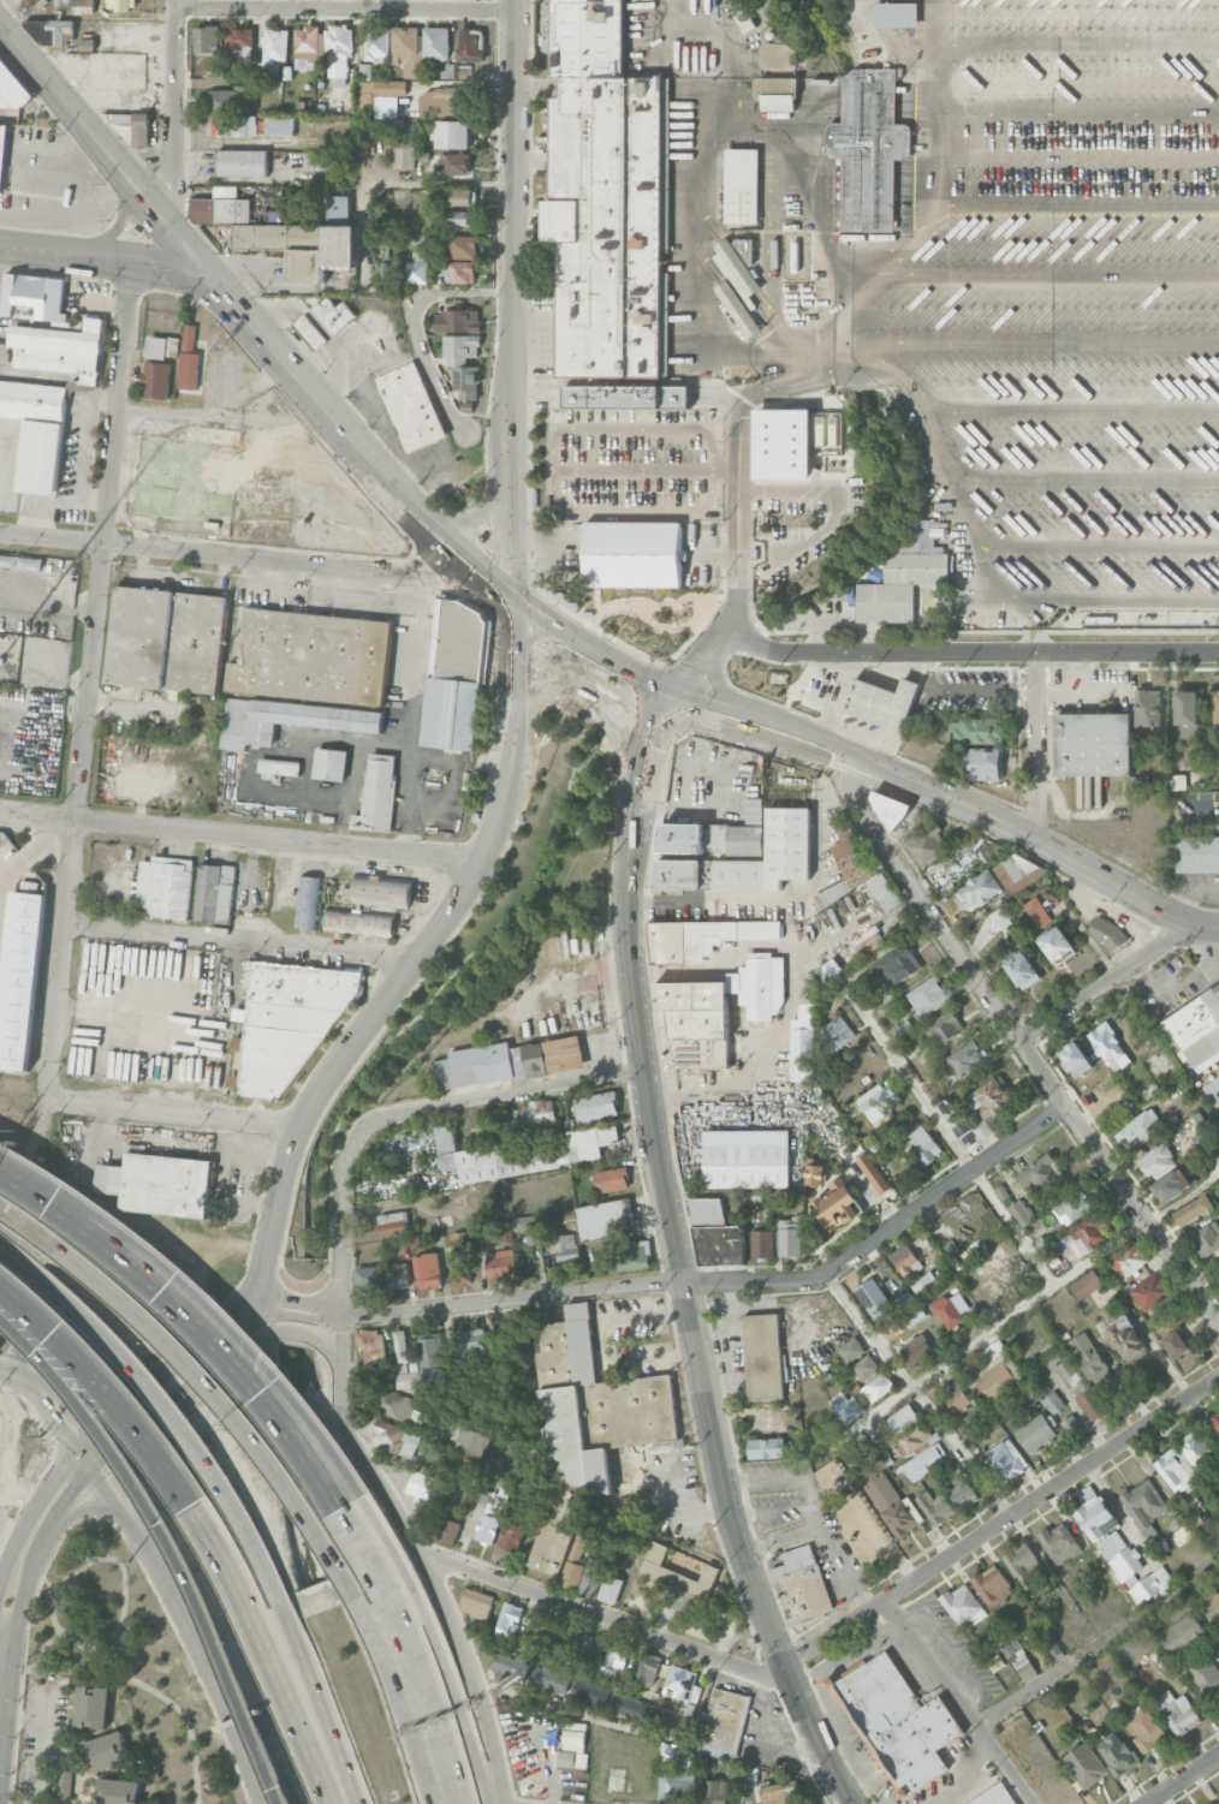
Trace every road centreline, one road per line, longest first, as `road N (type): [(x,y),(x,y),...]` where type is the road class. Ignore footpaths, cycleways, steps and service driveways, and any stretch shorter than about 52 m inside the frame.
road 1 (secondary): [(628,892),(653,1123),(726,1494),(795,1685),(855,1803)]
road 2 (residential): [(48,1101),(131,262)]
road 3 (residential): [(1065,1106),(809,1282),(684,1284),(340,1316)]
road 4 (residential): [(1218,1325),(868,824),(845,755)]
road 5 (secondary): [(260,1292),(297,1130),(484,864),(510,728)]
road 6 (tertiary): [(511,608),(515,0)]
road 7 (motorway): [(0,1315),(102,1434),(149,1507),(284,1803)]
road 8 (secondary): [(506,1803),(464,1645),(423,1559),(343,1427),(340,1316)]
road 9 (residential): [(1218,1377),(786,1665)]
road 10 (motorway): [(365,1496),(276,1374),(197,1291),(91,1208),(0,1161)]
road 11 (residential): [(726,632),(780,653),(1218,653)]
road 12 (motorway): [(341,1510),(204,1329),(76,1215),(0,1162)]
road 13 (residential): [(484,864),(0,813)]
road 14 (residential): [(454,558),(396,576),(0,535)]
road 15 (primary): [(511,608),(430,534),(202,272)]
road 16 (motorway): [(341,1576),(275,1470),(215,1395),(156,1332),(57,1248)]
road 17 (motorway): [(0,1280),(139,1428),(249,1617)]
road 18 (motorway): [(38,1276),(101,1333),(198,1447),(284,1602)]
road 19 (residential): [(795,1685),(471,1568),(423,1559)]
road 20 (residential): [(513,186),(370,185),(364,192),(369,288),(513,293)]
road 21 (primary): [(845,755),(992,817),(1179,919)]
road 22 (secondary): [(340,1382),(320,1342),(303,1332),(270,1333),(248,1348),(131,1465),(143,1544)]
road 23 (residential): [(411,966),(65,927)]
road 24 (residential): [(515,12),(170,8)]
road 25 (motorway): [(495,1803),(435,1630),(365,1496)]
road 26 (secondary): [(0,1774),(28,1572),(43,1529),(89,1467)]
road 27 (motorway): [(461,1803),(408,1641),(341,1510)]
road 28 (primary): [(202,272),(0,29)]
road 29 (residential): [(647,1072),(387,1118),(365,1125),(349,1147)]
road 30 (primary): [(587,679),(726,731),(845,755)]
road 31 (residential): [(297,1130),(48,1101)]
road 32 (residential): [(1033,1803),(886,1601)]
road 33 (motorway): [(433,1803),(341,1576)]
road 34 (secondary): [(260,1292),(225,1310),(75,1447)]
road 35 (motorway): [(173,1601),(298,1803)]
road 36 (residential): [(168,232),(170,0)]
road 37 (secondary): [(173,1601),(265,1803)]
road 38 (secondary): [(587,679),(624,788),(628,892)]
road 39 (motorway): [(284,1602),(362,1803)]
road 40 (secondary): [(102,1454),(261,1316)]
road 41 (secondary): [(676,689),(654,734),(628,892)]
road 42 (motorway): [(249,1617),(334,1803)]
road 43 (residential): [(1179,919),(1165,945),(1019,1041)]
road 44 (primary): [(0,247),(202,272)]
road 45 (residential): [(1036,840),(1036,651)]
road 46 (residential): [(676,689),(733,623),(739,523)]
road 47 (primary): [(676,689),(511,608)]
road 48 (primary): [(845,755),(676,689)]
road 49 (residential): [(340,1316),(340,1181),(349,1147)]
road 50 (residential): [(417,292),(417,344),(452,419),(465,430)]
road 51 (secondary): [(75,1447),(0,1573)]
road 52 (residential): [(245,422),(196,416),(118,422)]
road 53 (secondary): [(510,728),(511,608)]

